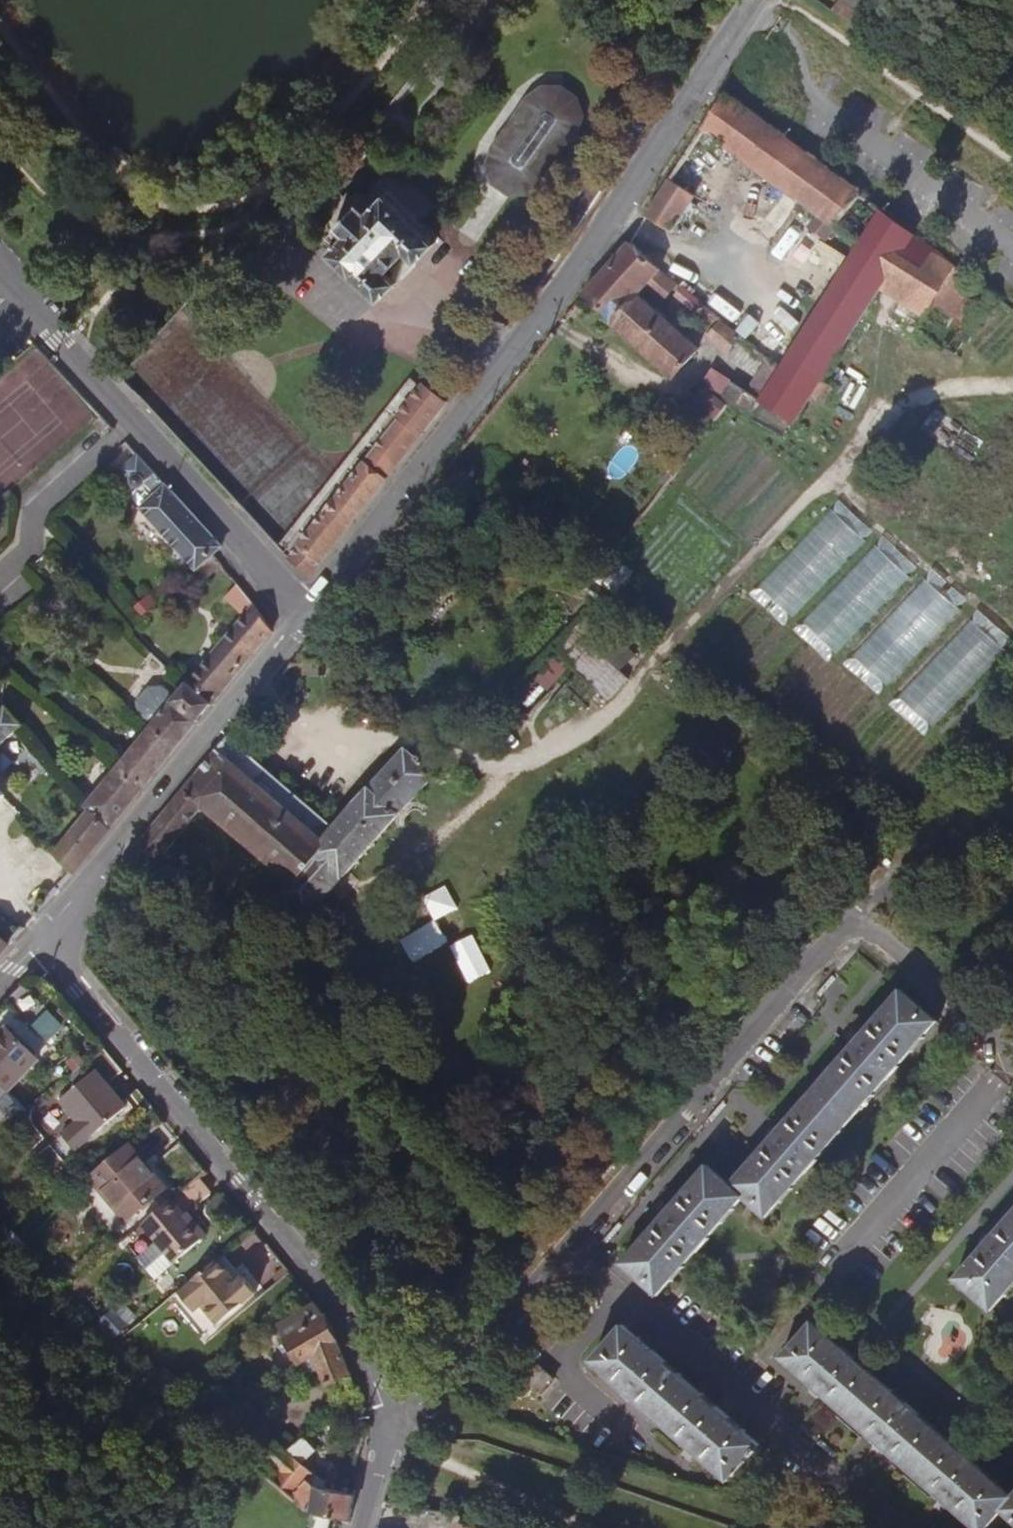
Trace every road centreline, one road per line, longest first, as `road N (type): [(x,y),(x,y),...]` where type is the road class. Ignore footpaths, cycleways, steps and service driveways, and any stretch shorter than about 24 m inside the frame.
road 1 (track): [(372,888),(516,769),(613,710),(827,480),(1012,618)]
road 2 (residential): [(754,0),(691,103),(313,621)]
road 3 (unclassified): [(1012,1058),(858,925),(573,1254)]
road 4 (unclassified): [(405,1415),(318,1268),(40,937)]
road 5 (residential): [(0,274),(313,621)]
road 6 (unclassified): [(573,1254),(904,1527)]
road 7 (unclassified): [(313,621),(40,937)]
road 8 (track): [(251,692),(354,739),(410,740),(516,769)]
road 9 (unclassified): [(387,1441),(593,1527)]
road 10 (track): [(1012,825),(922,841),(858,925)]
road 11 (unclassified): [(573,1254),(461,1383)]

